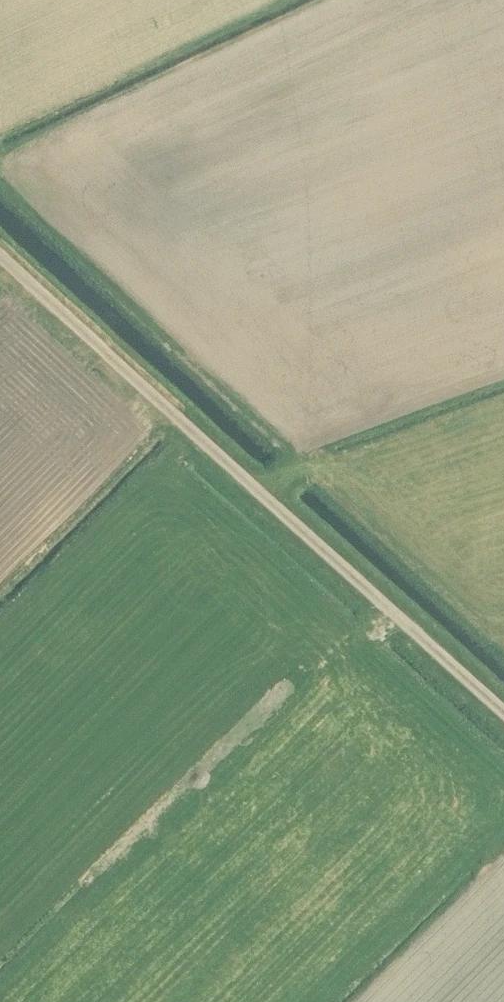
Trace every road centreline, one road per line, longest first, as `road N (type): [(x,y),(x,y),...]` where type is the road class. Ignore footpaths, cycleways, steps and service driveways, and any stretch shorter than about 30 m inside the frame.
road 1 (unclassified): [(503,736),(0,272)]

